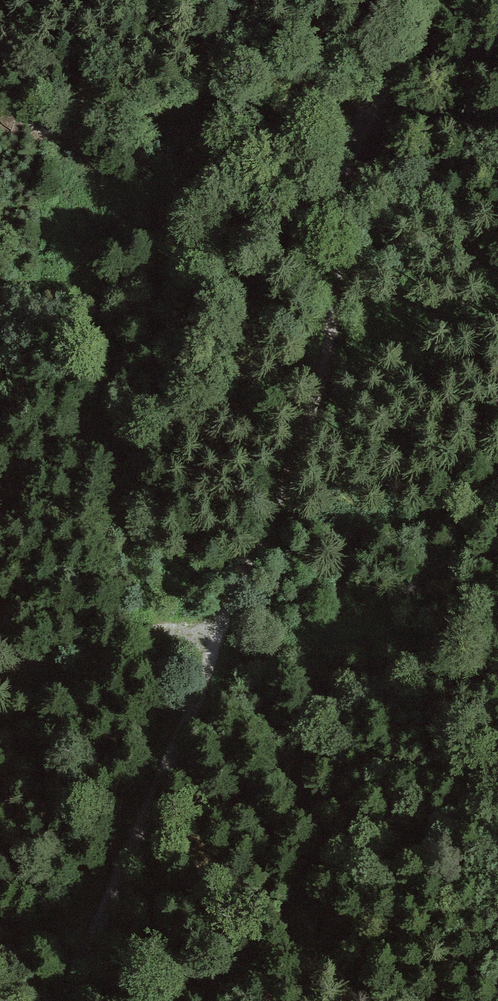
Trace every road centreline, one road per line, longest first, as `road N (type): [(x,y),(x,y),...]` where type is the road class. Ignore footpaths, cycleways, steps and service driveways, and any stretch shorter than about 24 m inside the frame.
road 1 (track): [(63,1000),(180,761),(219,635),(277,516),(326,368),(359,132),(397,62),(444,0)]
road 2 (track): [(0,289),(100,279),(245,219),(345,202)]
road 3 (track): [(219,635),(136,634),(0,680)]

